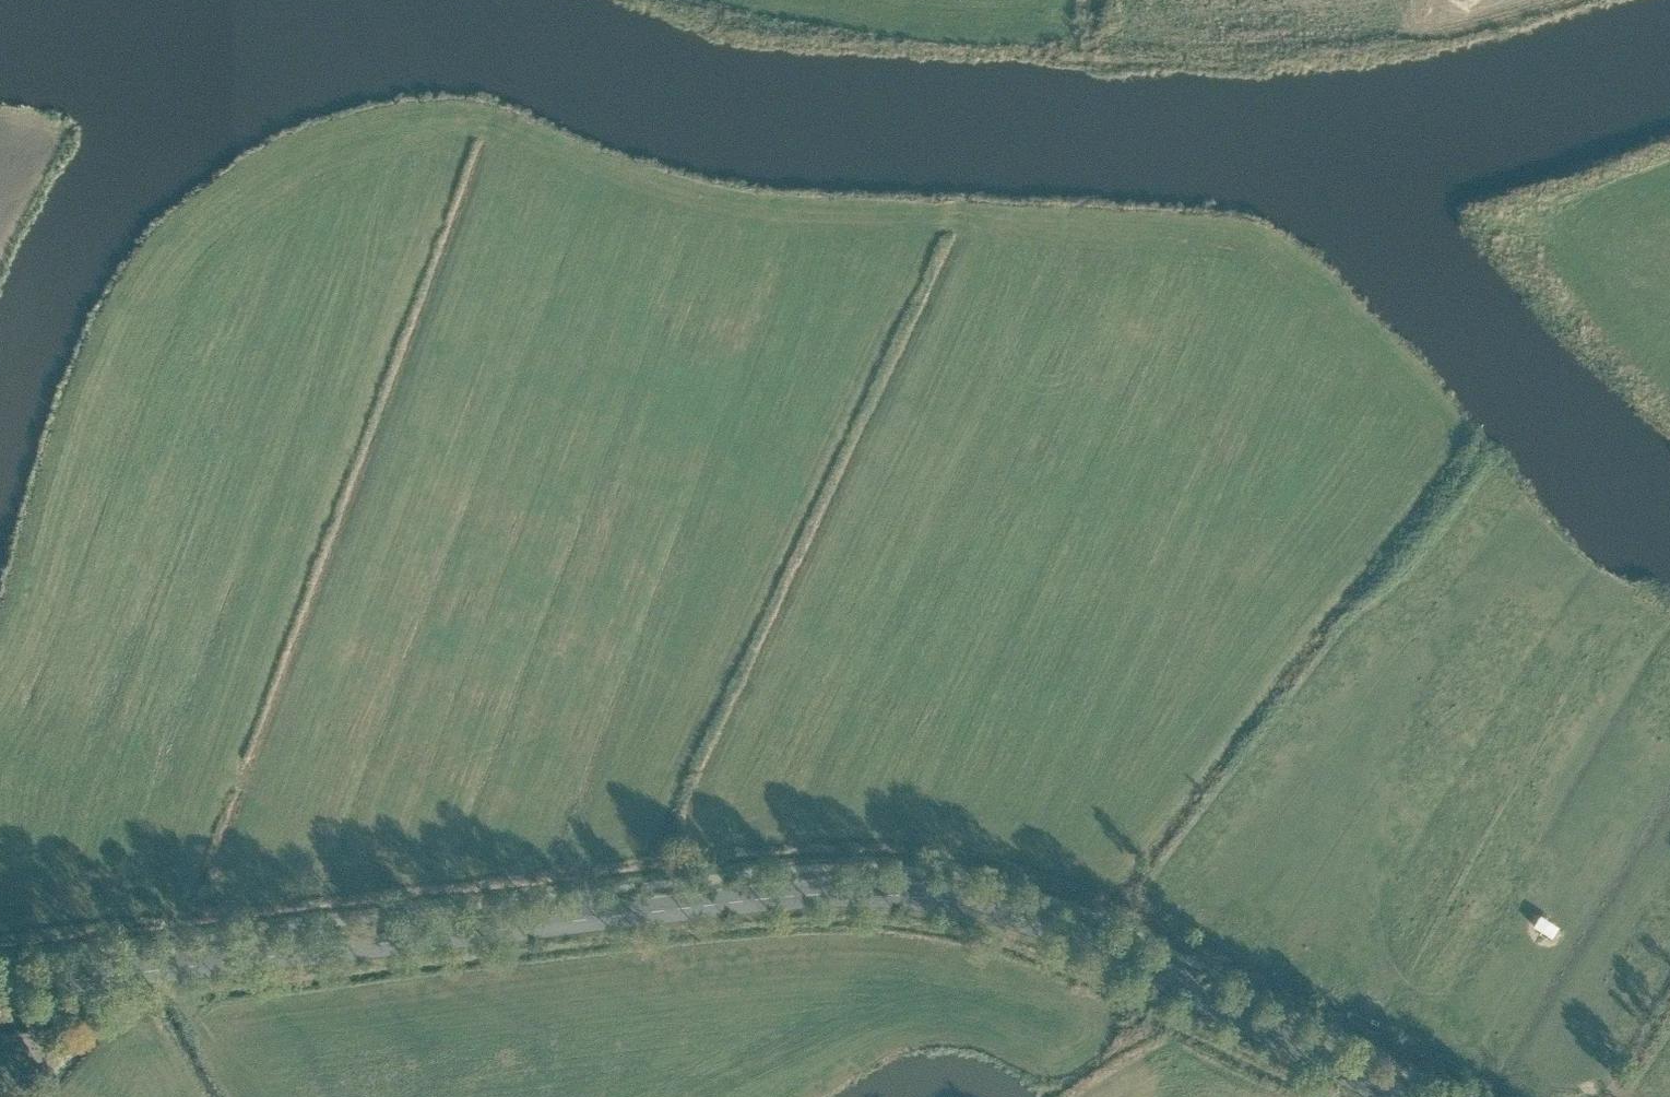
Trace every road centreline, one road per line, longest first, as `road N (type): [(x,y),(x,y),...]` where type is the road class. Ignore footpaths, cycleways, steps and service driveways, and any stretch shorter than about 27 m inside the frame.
road 1 (tertiary): [(1398,1096),(1110,951),(1003,913),(909,895),(810,895),(0,990)]

